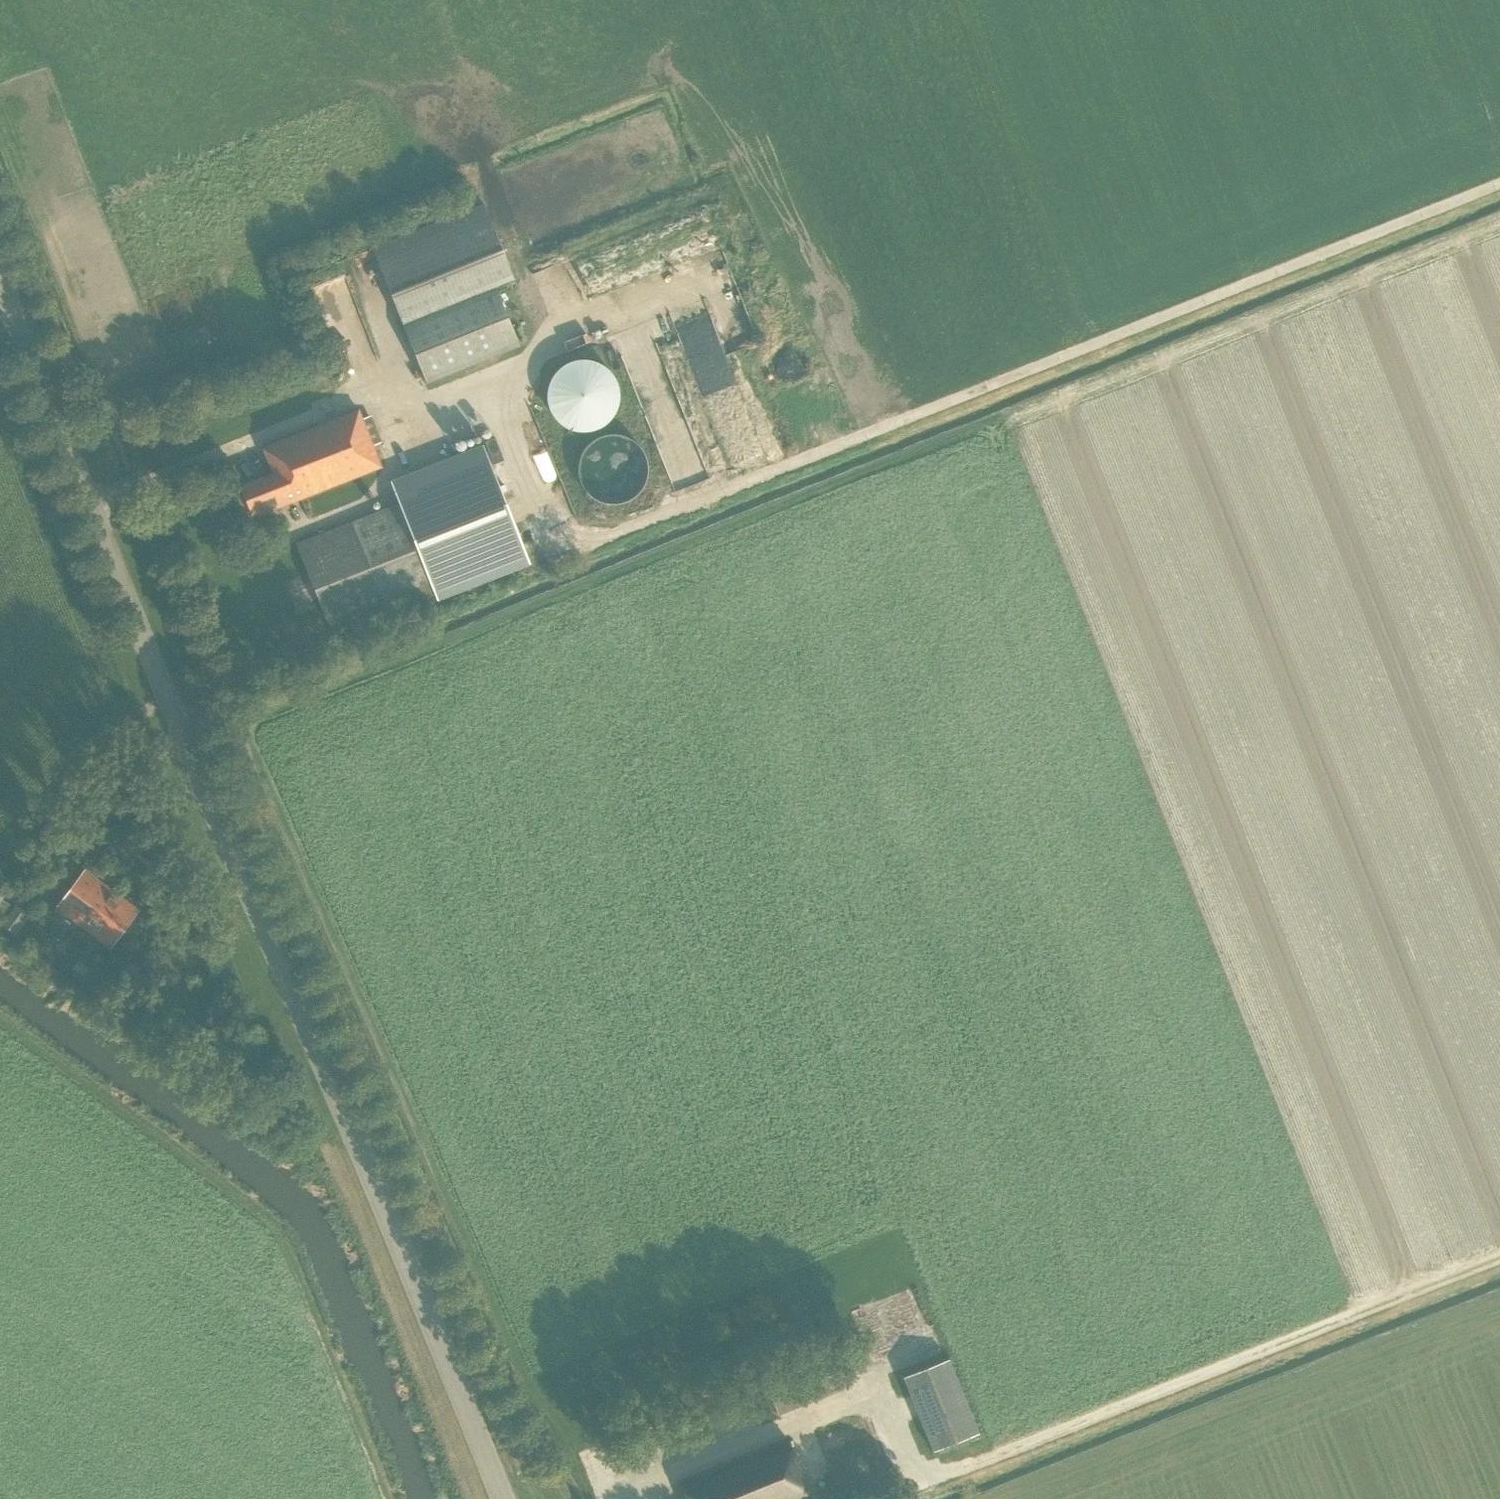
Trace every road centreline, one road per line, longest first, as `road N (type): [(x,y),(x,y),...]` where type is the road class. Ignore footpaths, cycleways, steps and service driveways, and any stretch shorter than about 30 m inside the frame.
road 1 (unclassified): [(506,1498),(0,261)]

